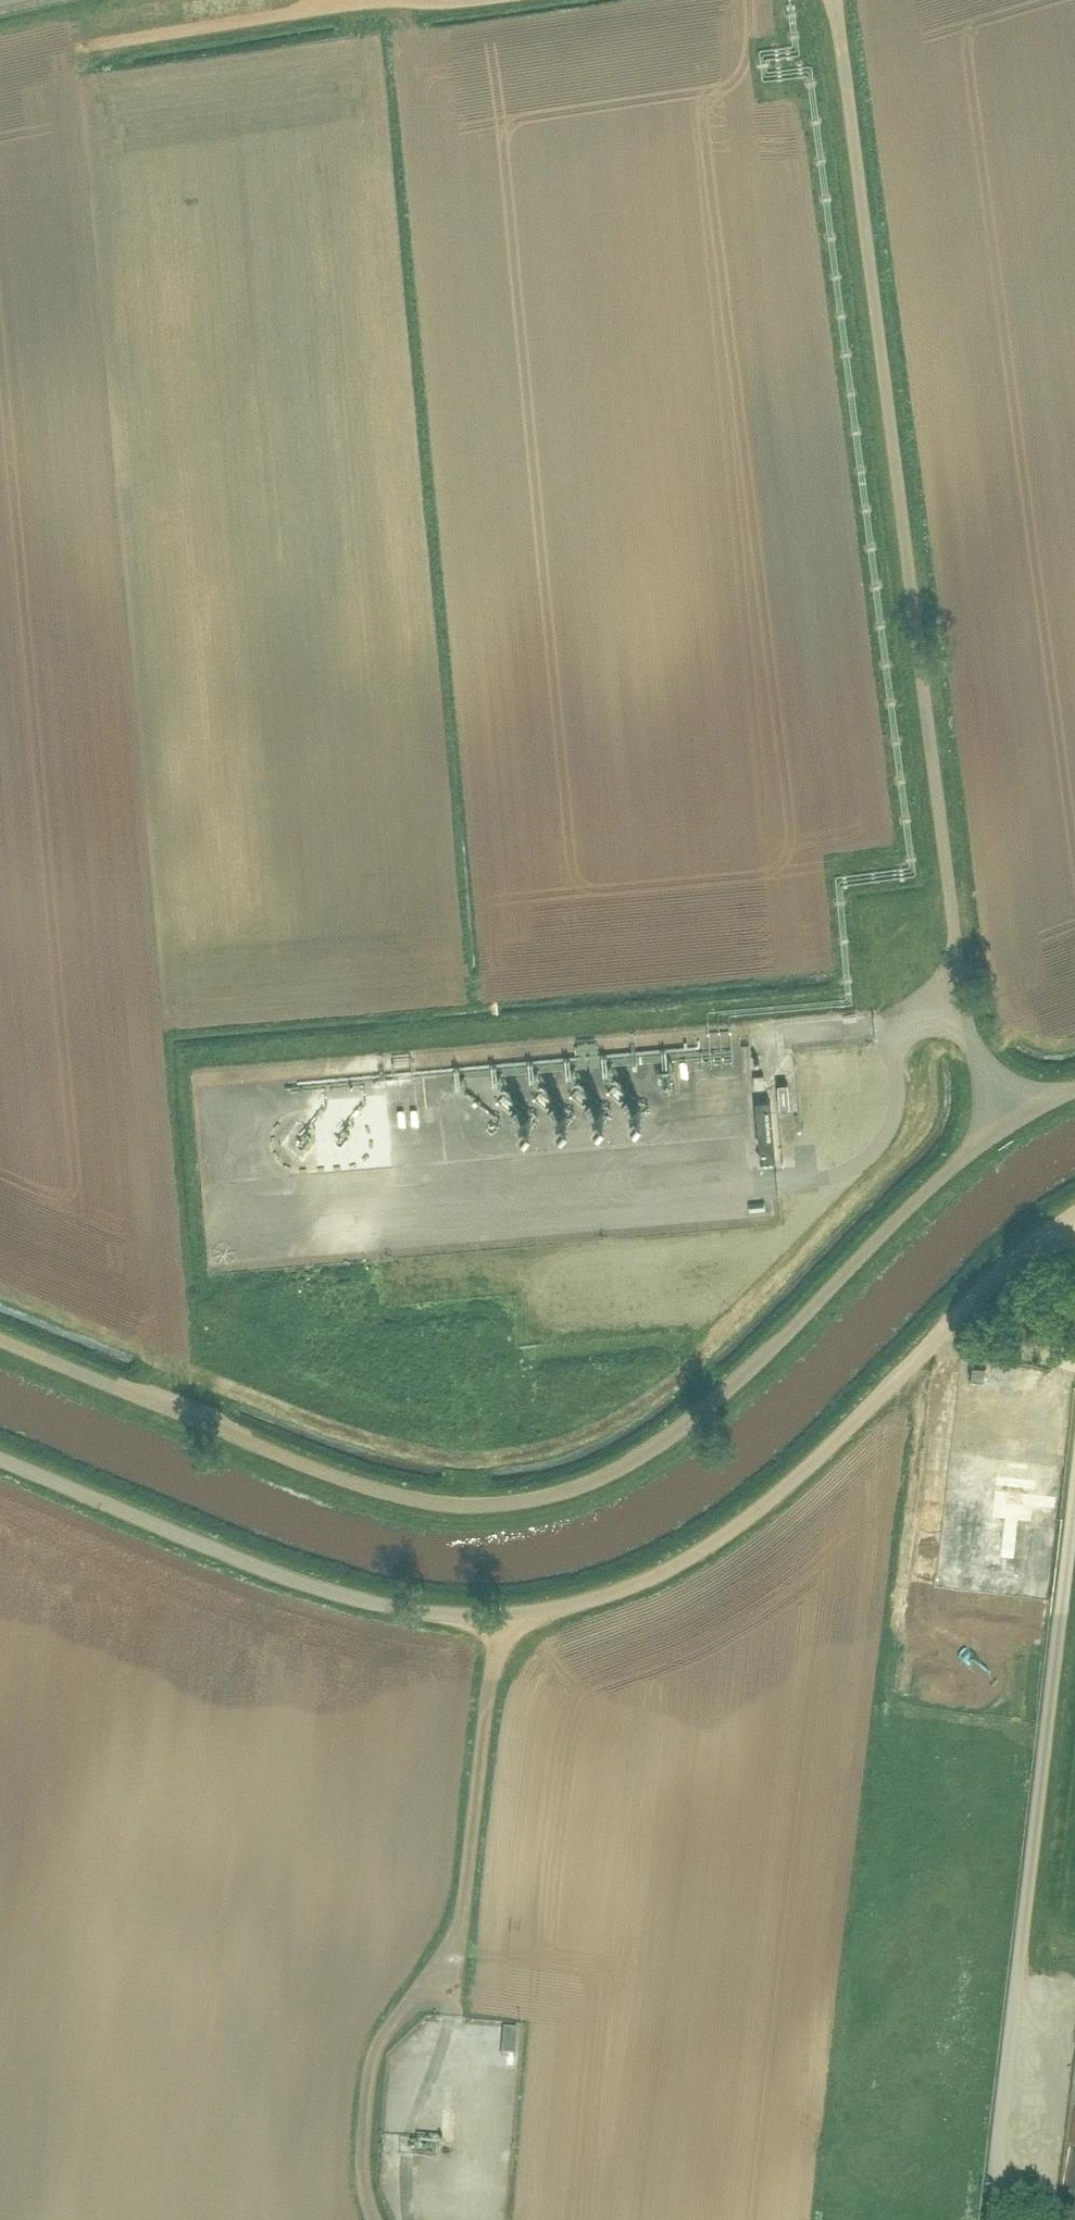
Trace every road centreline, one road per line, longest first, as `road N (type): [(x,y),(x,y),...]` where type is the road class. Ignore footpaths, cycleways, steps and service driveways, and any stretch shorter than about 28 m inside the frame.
road 1 (unclassified): [(1011,1124),(931,1184),(694,1418),(613,1471),(546,1495),(443,1503),(359,1483),(0,1337)]
road 2 (unclassified): [(1011,1124),(980,1064),(962,992),(835,0)]
road 3 (track): [(1074,1481),(989,2219)]
road 4 (track): [(499,1617),(460,1943),(380,2045),(368,2090),(361,2186),(376,2219)]

